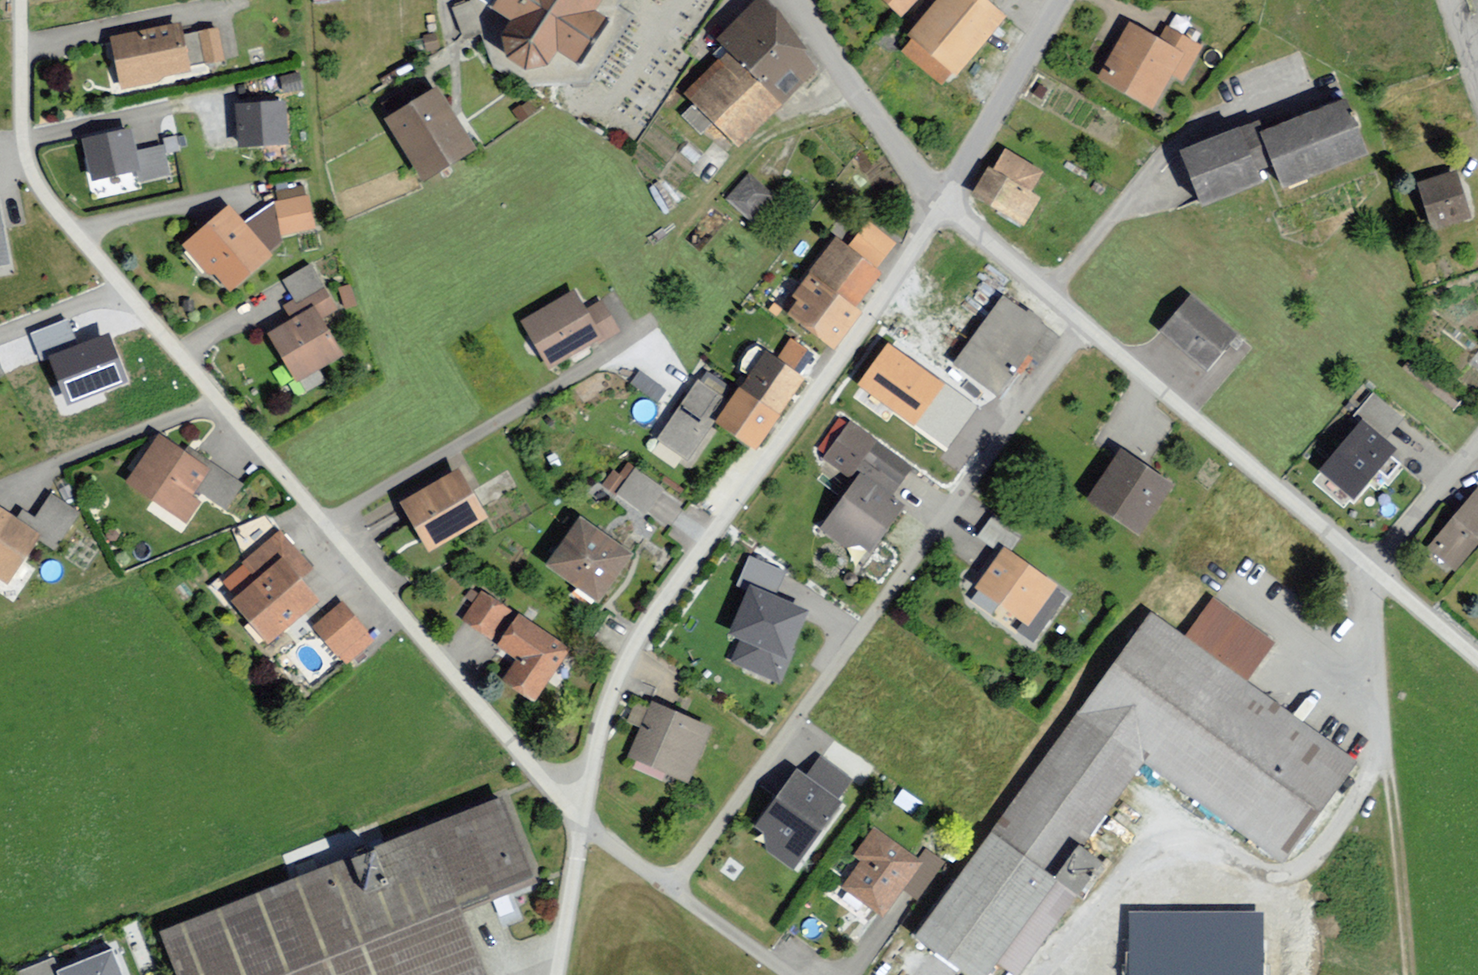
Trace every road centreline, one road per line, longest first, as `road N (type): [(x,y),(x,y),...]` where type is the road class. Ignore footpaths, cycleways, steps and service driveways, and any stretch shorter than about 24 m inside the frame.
road 1 (residential): [(21,0),(26,154),(58,217),(330,520),(582,824)]
road 2 (residential): [(582,824),(603,719),(634,649),(943,205)]
road 3 (residential): [(1087,329),(670,891)]
road 4 (residential): [(1370,570),(1087,329)]
road 5 (residential): [(943,205),(795,0)]
road 6 (residential): [(943,205),(1057,0)]
road 7 (residential): [(1087,329),(943,205)]
road 8 (residential): [(1477,442),(1370,570)]
road 9 (residential): [(557,974),(582,824)]
road 10 (residential): [(792,974),(670,891)]
road 11 (residential): [(1477,663),(1370,570)]

